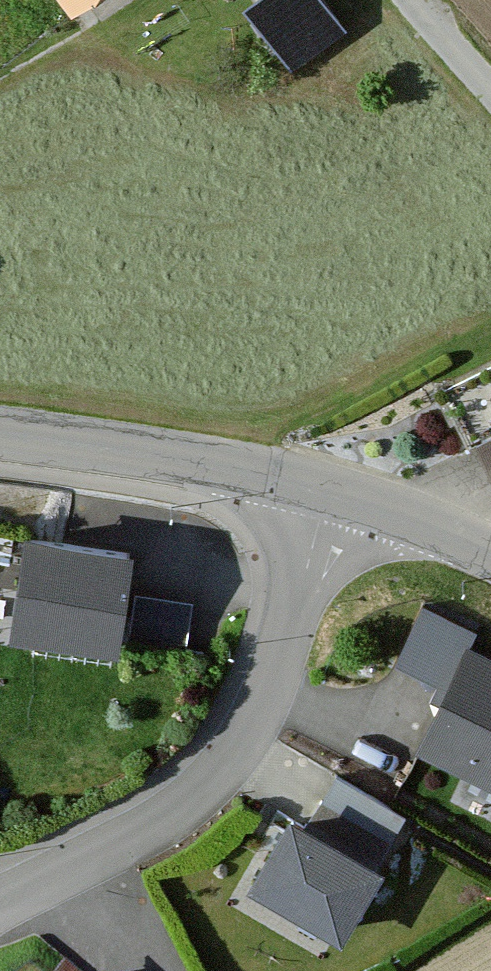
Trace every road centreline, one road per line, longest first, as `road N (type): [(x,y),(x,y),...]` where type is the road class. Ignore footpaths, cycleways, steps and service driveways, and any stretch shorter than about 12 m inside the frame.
road 1 (residential): [(322,491),(260,691),(206,777),(146,823),(0,892)]
road 2 (tertiary): [(322,491),(0,439)]
road 3 (tertiary): [(490,549),(322,491)]

